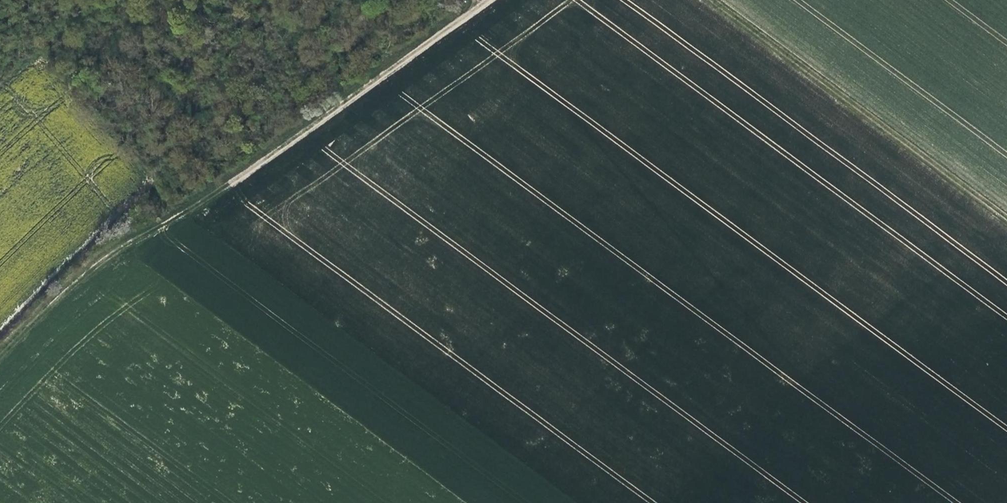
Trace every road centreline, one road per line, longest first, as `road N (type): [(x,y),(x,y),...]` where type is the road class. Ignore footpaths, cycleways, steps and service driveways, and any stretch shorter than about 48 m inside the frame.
road 1 (track): [(0,361),(101,258),(212,198),(487,0)]
road 2 (track): [(1006,216),(711,0)]

